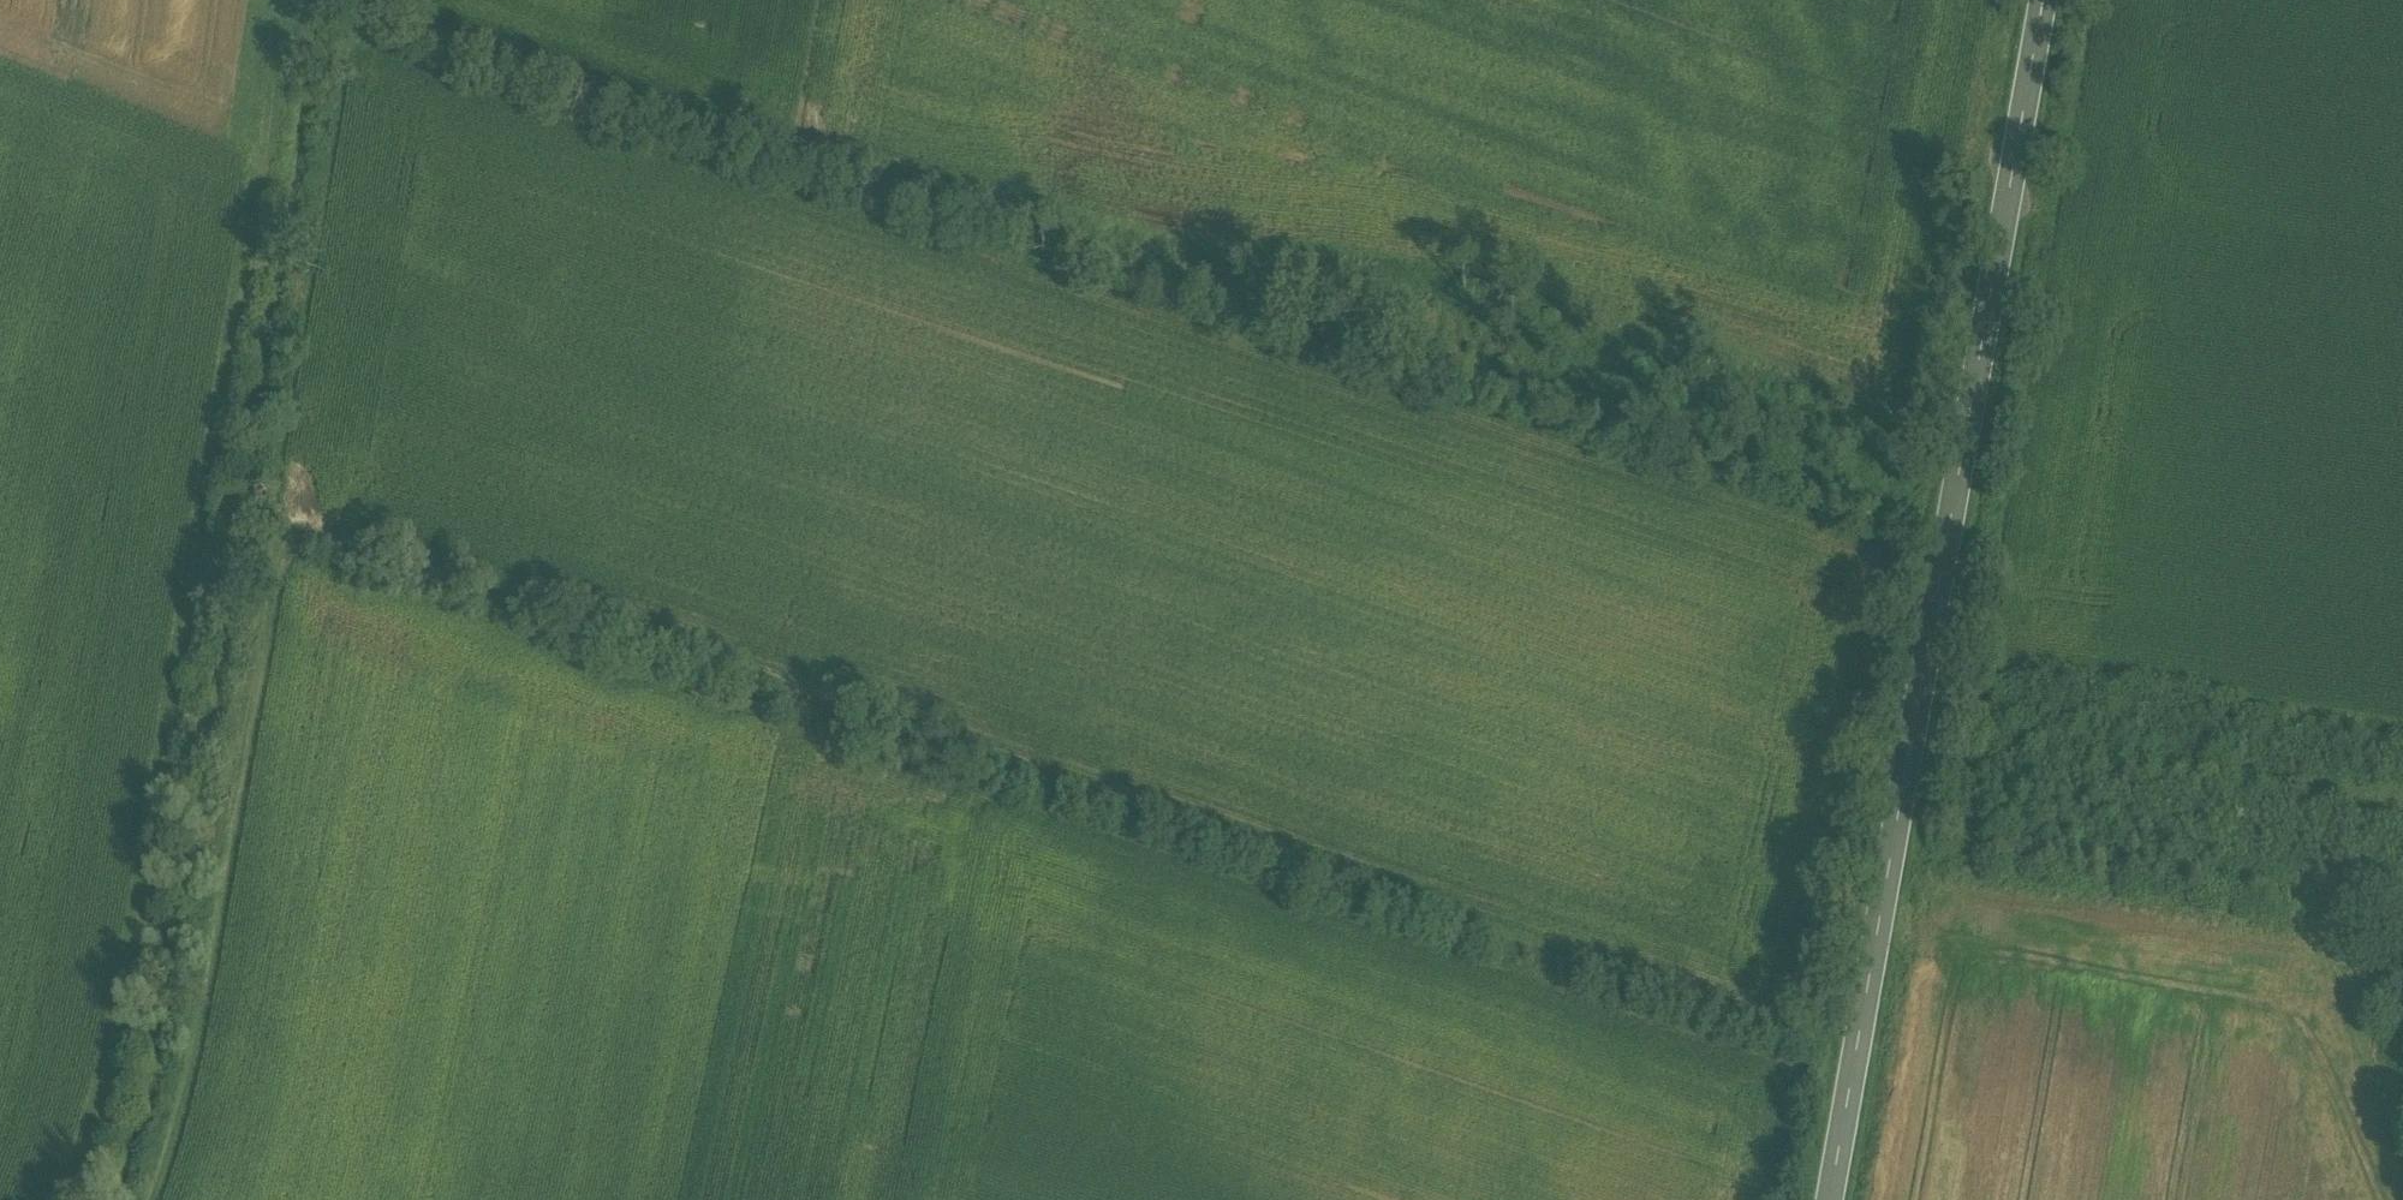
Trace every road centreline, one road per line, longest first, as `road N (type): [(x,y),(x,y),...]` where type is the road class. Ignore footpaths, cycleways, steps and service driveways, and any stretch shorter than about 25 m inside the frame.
road 1 (secondary): [(1827,1199),(2041,0)]

